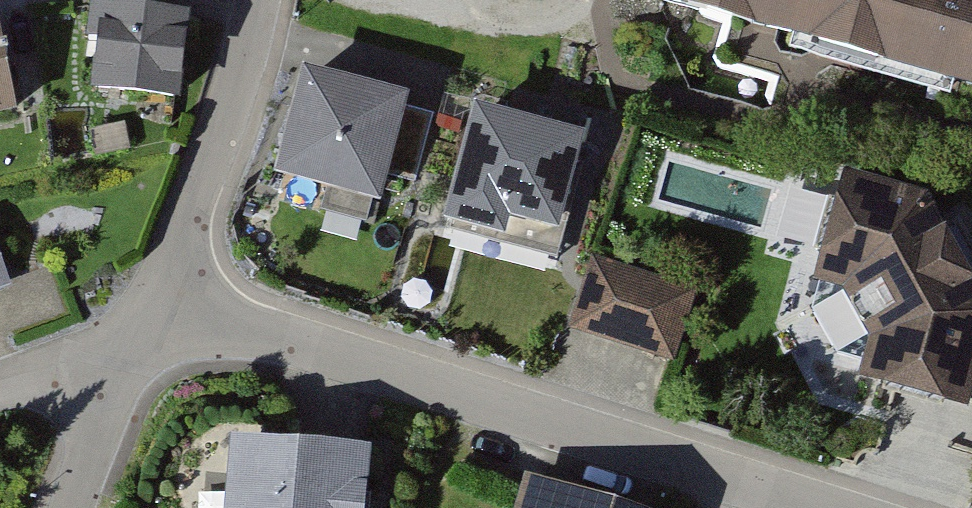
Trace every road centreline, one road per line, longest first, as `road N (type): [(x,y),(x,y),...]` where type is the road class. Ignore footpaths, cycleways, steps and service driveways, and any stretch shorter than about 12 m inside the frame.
road 1 (residential): [(146,340),(383,364),(721,452)]
road 2 (residential): [(253,0),(228,145),(146,340)]
road 3 (residential): [(146,340),(85,507)]
road 4 (residential): [(721,452),(881,507)]
road 5 (residential): [(146,340),(0,382)]

